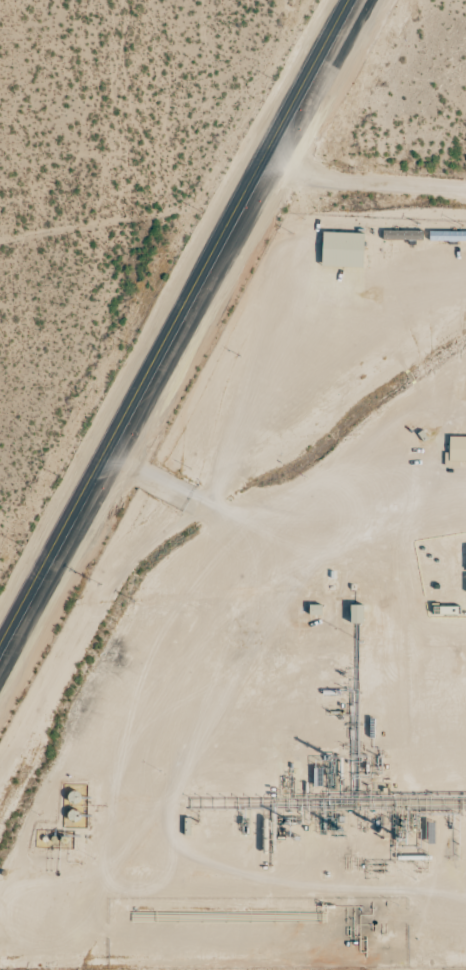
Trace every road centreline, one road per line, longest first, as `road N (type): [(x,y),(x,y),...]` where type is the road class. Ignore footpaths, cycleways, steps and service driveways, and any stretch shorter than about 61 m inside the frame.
road 1 (secondary): [(0,658),(356,0)]
road 2 (track): [(0,240),(179,204),(230,233)]

